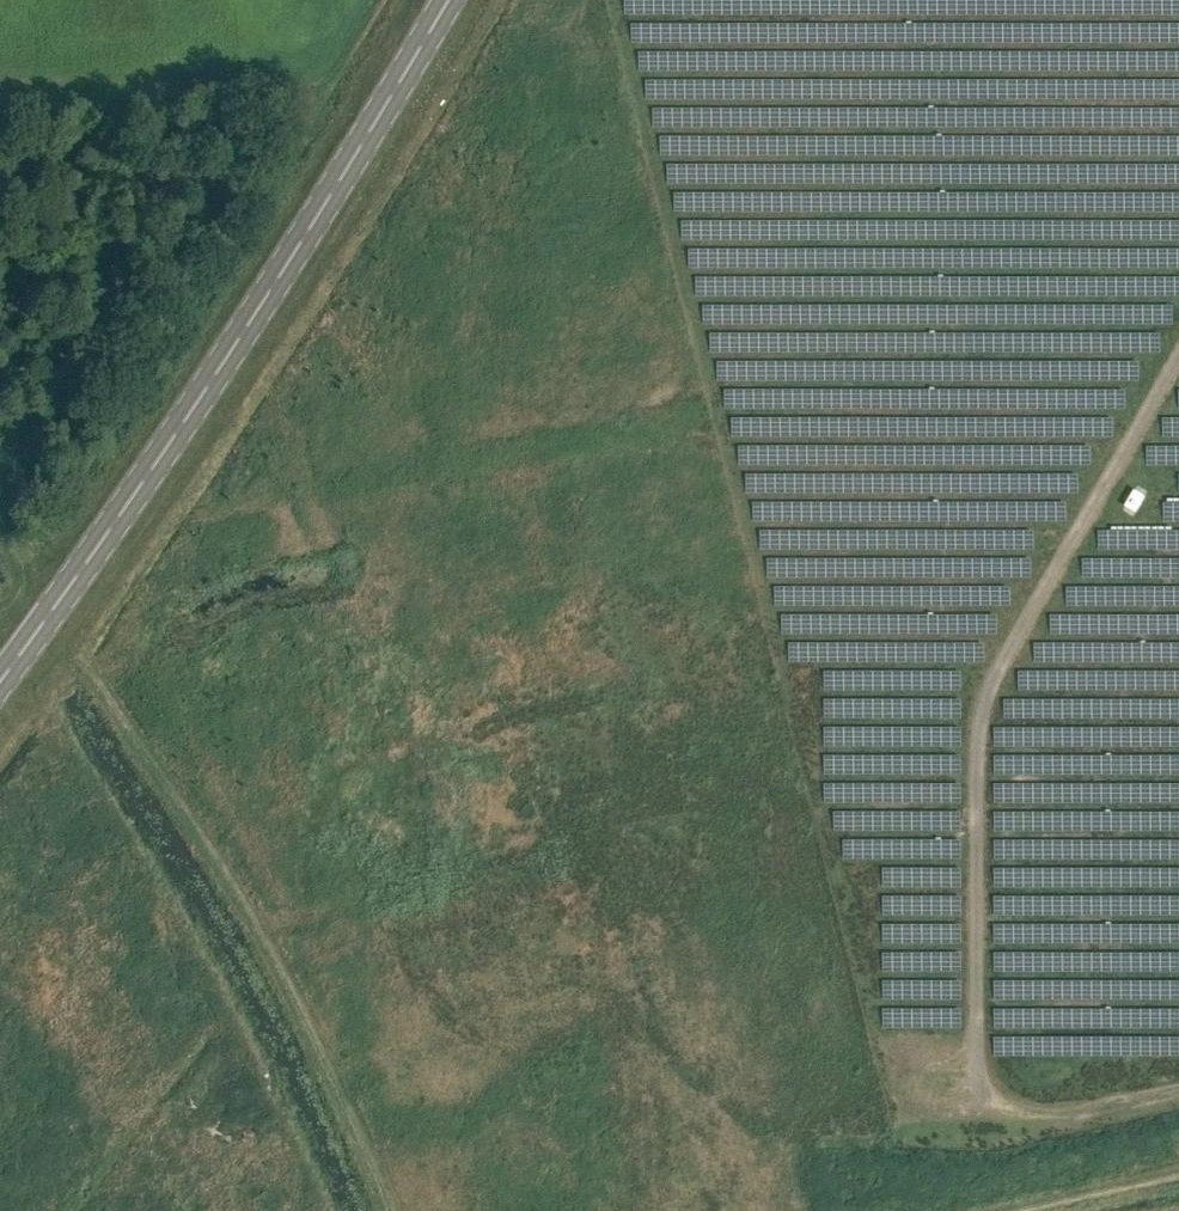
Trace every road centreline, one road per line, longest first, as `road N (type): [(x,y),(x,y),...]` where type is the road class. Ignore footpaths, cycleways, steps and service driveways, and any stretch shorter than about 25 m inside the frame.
road 1 (primary): [(0,684),(212,380),(446,0)]

